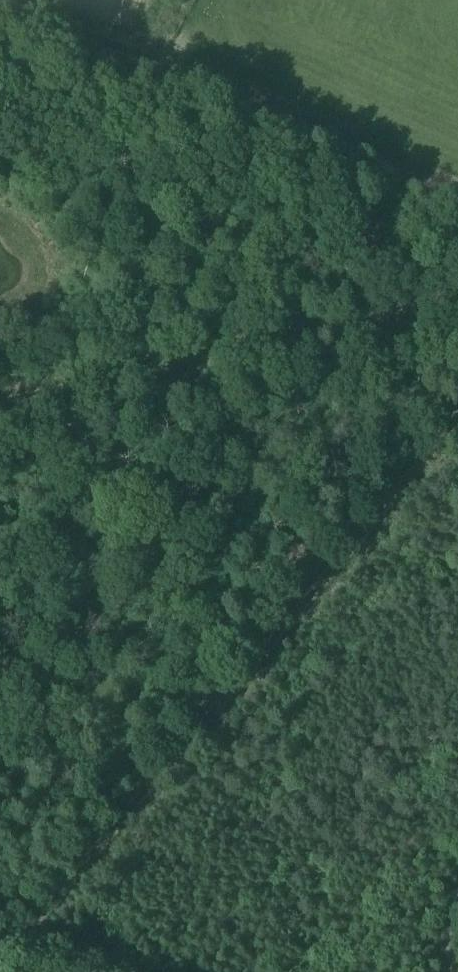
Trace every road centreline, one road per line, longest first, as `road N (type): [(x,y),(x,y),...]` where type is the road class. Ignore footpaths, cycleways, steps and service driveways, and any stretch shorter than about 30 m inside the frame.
road 1 (track): [(0,948),(457,409)]
road 2 (track): [(457,293),(0,402)]

